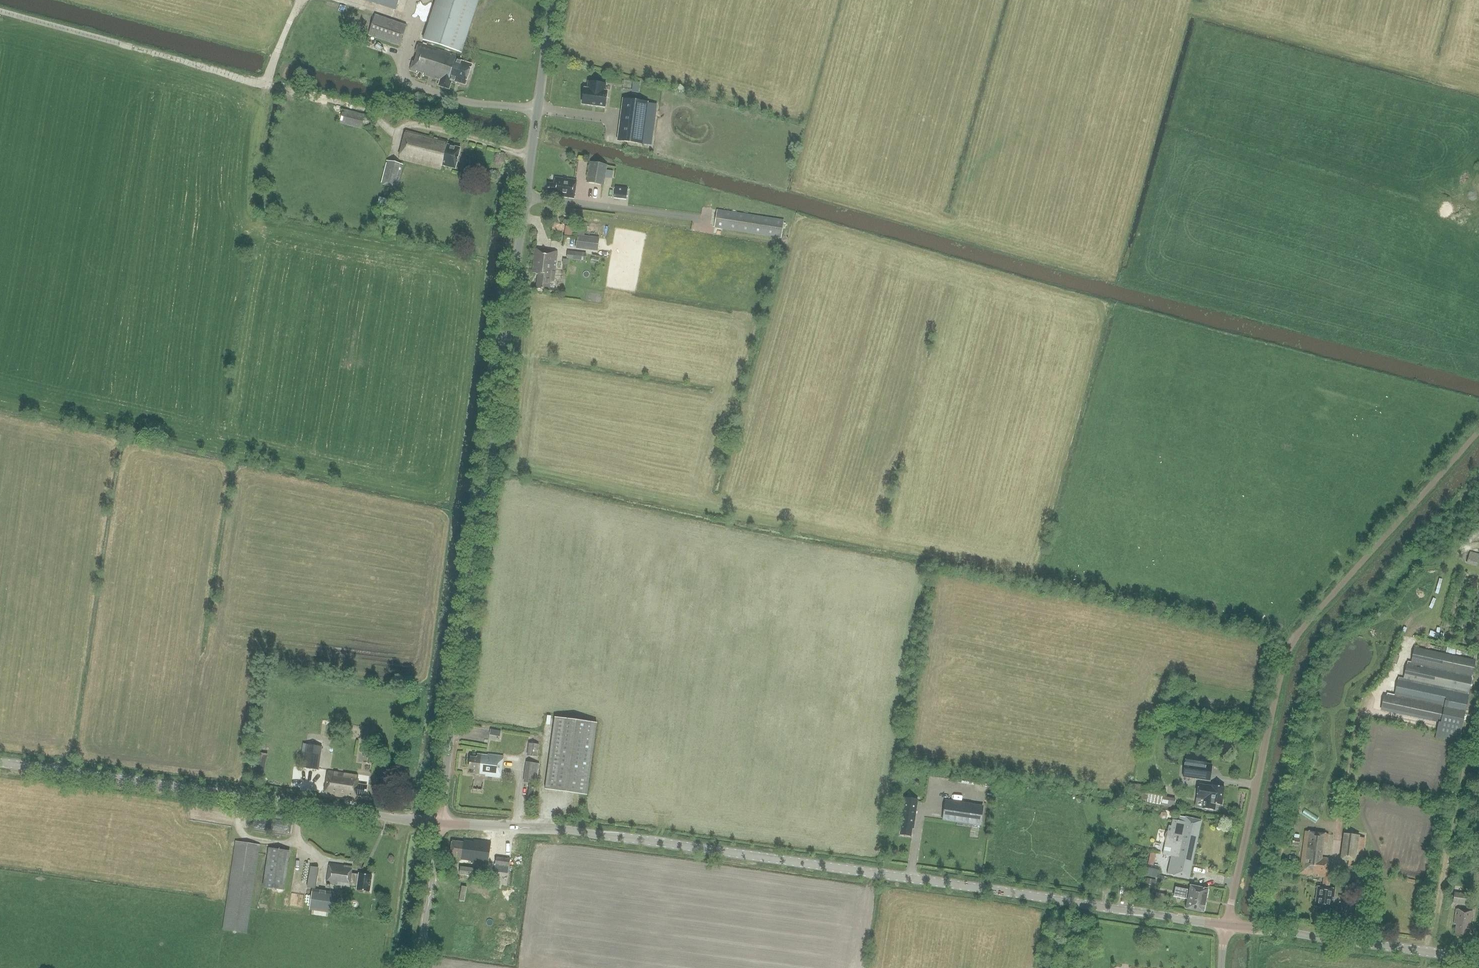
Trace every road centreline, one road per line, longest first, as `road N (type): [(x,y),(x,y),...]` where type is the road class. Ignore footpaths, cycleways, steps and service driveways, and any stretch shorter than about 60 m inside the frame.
road 1 (unclassified): [(439,824),(555,0)]
road 2 (tertiary): [(1227,926),(607,839),(439,824)]
road 3 (tertiary): [(439,824),(0,762)]
road 4 (track): [(1425,952),(1478,683)]
road 5 (tertiary): [(1478,960),(1227,926)]
road 6 (unclassified): [(422,967),(439,824)]

